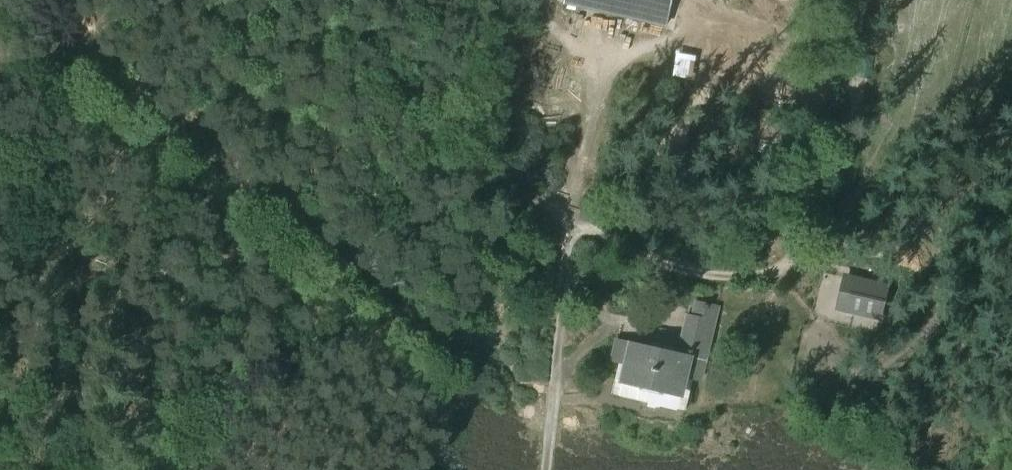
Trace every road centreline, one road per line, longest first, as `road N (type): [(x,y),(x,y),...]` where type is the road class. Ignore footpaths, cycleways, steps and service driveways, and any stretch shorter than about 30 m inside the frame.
road 1 (track): [(197,0),(640,258),(760,277),(796,257),(803,231),(832,0)]
road 2 (track): [(75,0),(58,139),(69,292),(111,469)]
road 3 (track): [(567,217),(610,38)]

